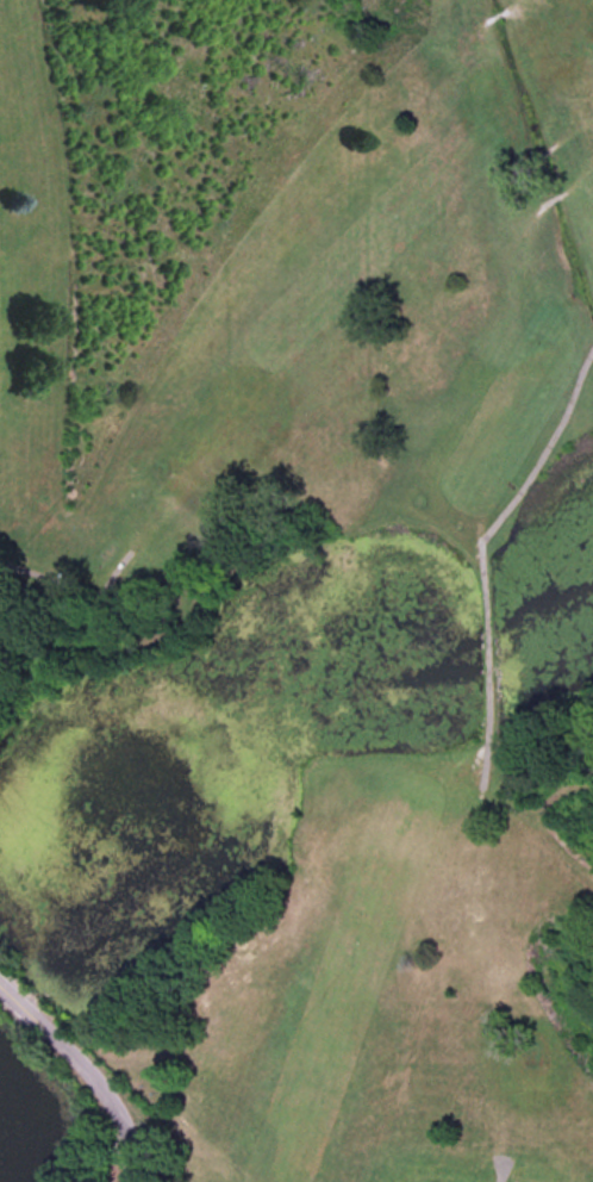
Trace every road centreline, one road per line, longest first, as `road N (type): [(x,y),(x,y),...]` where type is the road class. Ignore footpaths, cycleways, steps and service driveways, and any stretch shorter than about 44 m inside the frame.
road 1 (residential): [(0,978),(117,1095),(126,1181)]

